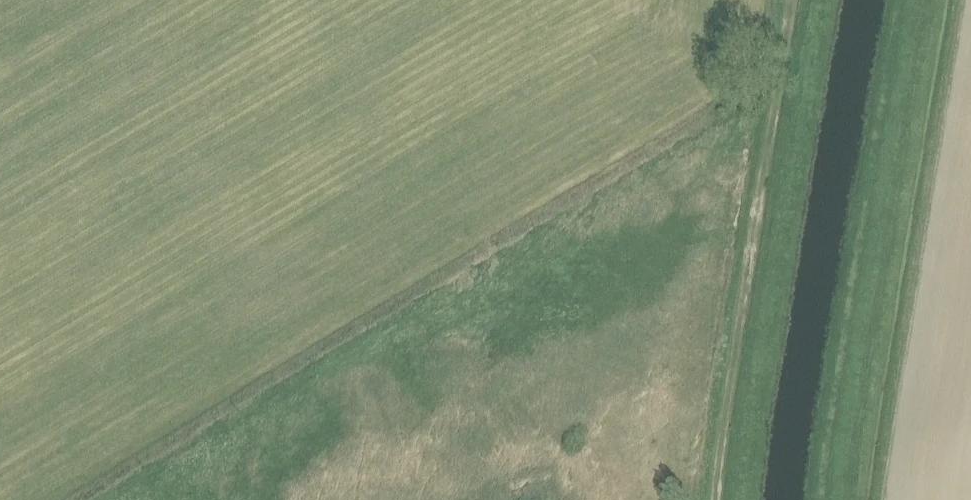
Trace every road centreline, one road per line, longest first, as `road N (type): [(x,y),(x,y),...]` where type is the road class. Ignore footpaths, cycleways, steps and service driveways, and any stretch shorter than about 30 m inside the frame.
road 1 (track): [(716,499),(796,0)]

